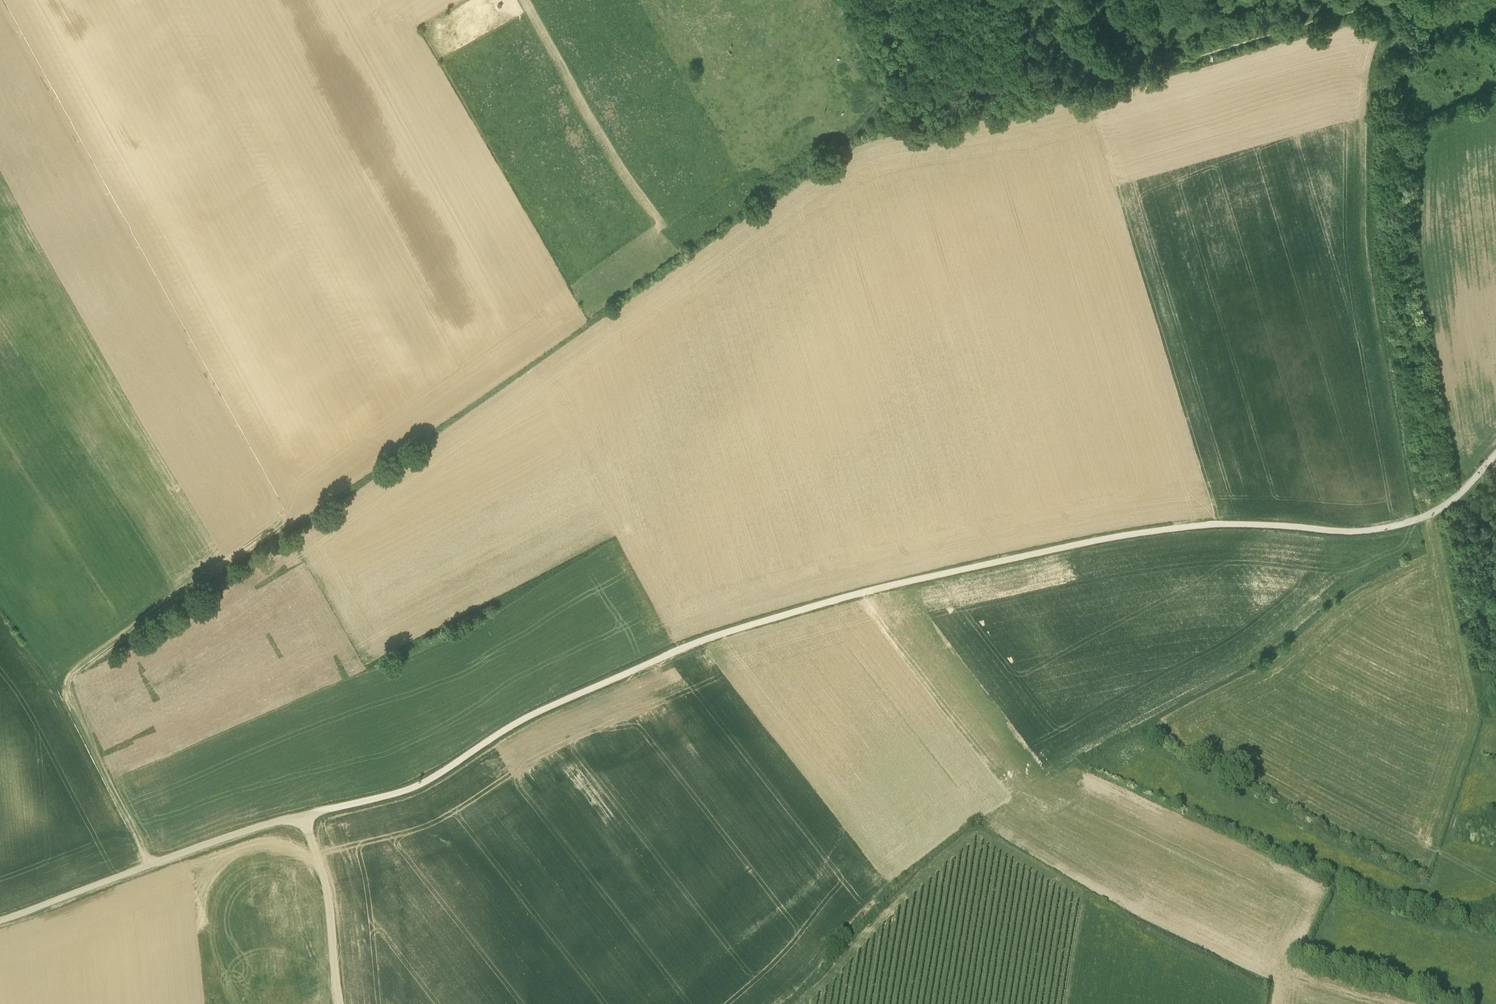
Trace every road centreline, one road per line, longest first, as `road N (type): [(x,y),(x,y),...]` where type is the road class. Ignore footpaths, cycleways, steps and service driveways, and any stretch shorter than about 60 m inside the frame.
road 1 (unclassified): [(0,920),(232,834),(423,782),(539,710),(715,635),(877,588),(1153,530),(1239,523),(1349,531),(1400,523),(1452,500),(1495,453)]
road 2 (track): [(303,815),(319,864),(335,1003)]

